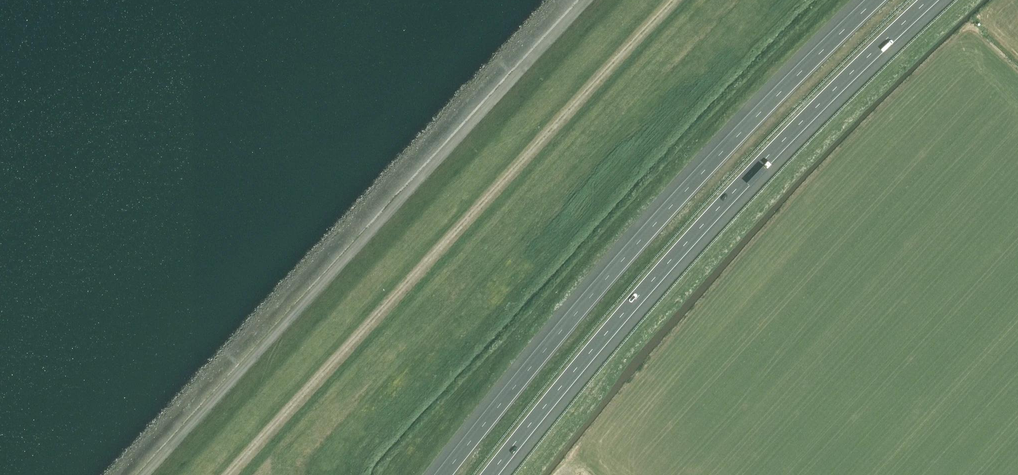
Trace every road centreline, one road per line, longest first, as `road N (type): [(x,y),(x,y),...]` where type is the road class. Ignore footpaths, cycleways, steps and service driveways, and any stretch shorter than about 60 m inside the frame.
road 1 (track): [(228,474),(673,0)]
road 2 (motorway): [(494,474),(707,226),(933,0)]
road 3 (motorway): [(870,0),(680,192),(440,474)]

